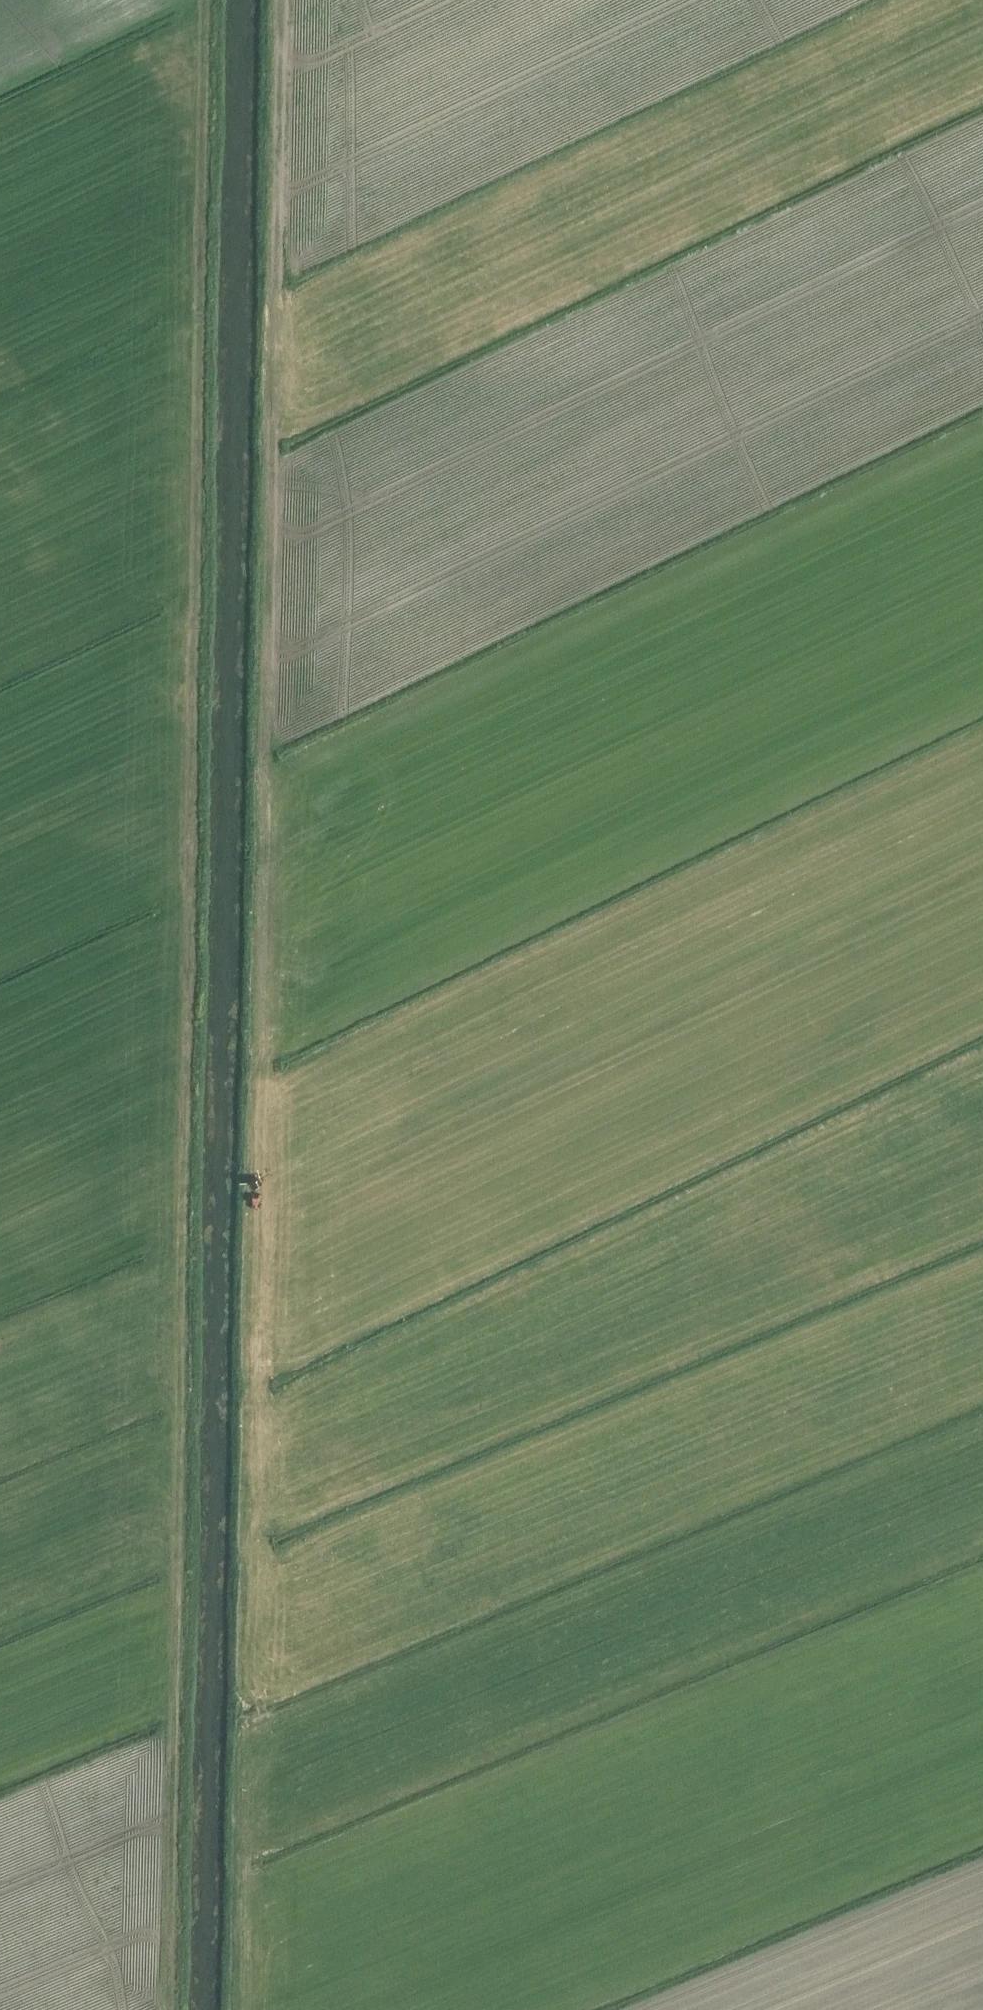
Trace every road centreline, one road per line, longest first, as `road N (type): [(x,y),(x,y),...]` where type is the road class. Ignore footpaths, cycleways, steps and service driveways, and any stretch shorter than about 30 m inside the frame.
road 1 (track): [(168,2009),(205,0)]
road 2 (track): [(279,293),(286,0)]

